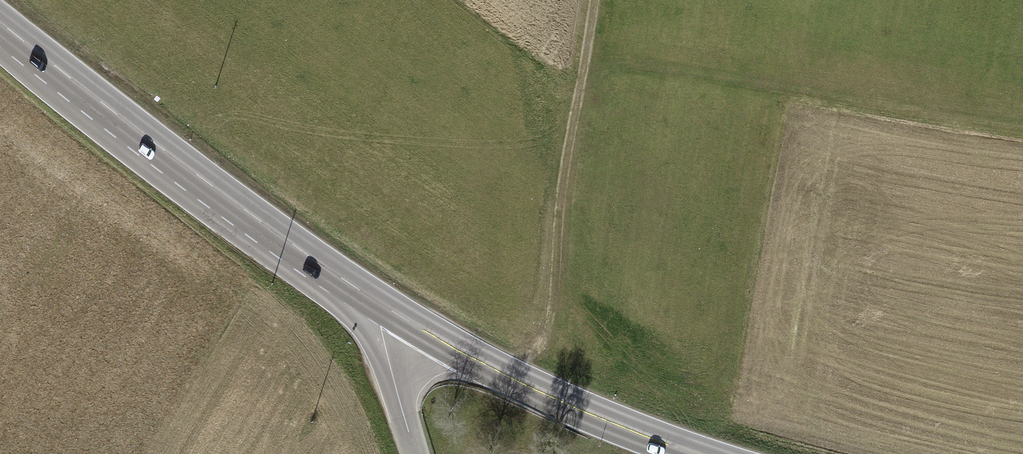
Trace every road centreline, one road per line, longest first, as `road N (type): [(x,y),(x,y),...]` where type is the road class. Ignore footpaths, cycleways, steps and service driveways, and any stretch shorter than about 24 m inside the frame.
road 1 (primary): [(391,311),(0,26)]
road 2 (track): [(592,0),(564,169),(555,296),(545,337),(513,378)]
road 3 (primary): [(694,453),(569,405),(391,311)]
road 4 (unclassified): [(416,453),(381,327),(391,311)]

